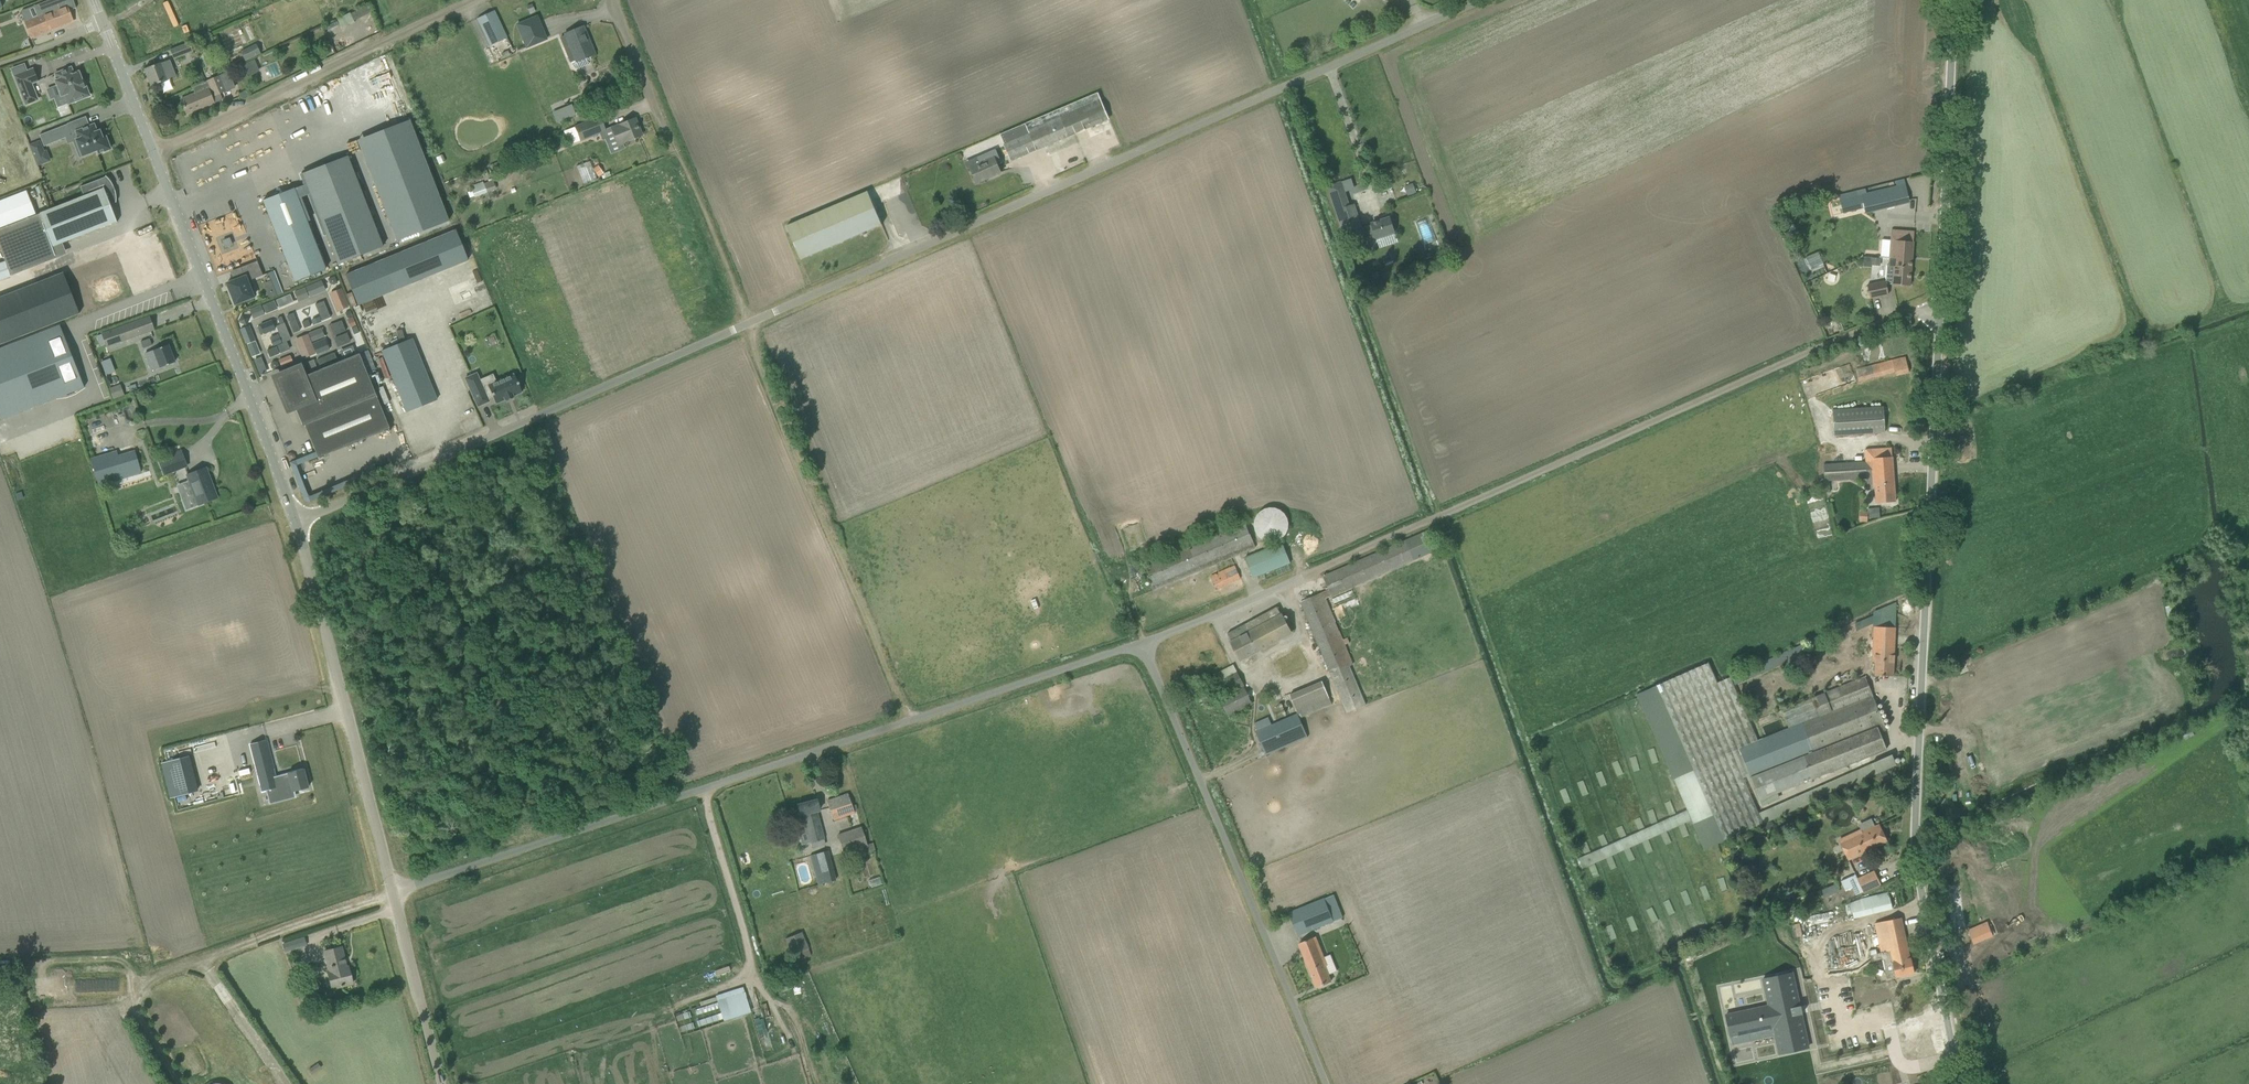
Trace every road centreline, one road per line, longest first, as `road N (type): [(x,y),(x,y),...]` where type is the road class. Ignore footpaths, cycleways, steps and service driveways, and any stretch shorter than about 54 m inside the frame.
road 1 (unclassified): [(1956,1083),(1907,819),(1949,0)]
road 2 (unclassified): [(393,892),(1145,646)]
road 3 (track): [(1302,577),(1930,303)]
road 4 (unclassified): [(962,226),(1478,0)]
road 5 (unclassified): [(750,322),(296,523)]
road 6 (unclassified): [(1329,1083),(1145,646)]
road 7 (track): [(909,721),(808,488),(750,322)]
road 8 (unclassified): [(296,523),(154,155)]
road 9 (unclassified): [(393,892),(296,523)]
road 10 (unclassified): [(154,155),(473,0)]
road 11 (unclassified): [(750,322),(613,0)]
road 12 (track): [(149,980),(393,892)]
road 13 (unclassified): [(962,226),(750,322)]
road 14 (unclassified): [(442,1083),(393,892)]
road 15 (unclassified): [(1145,646),(1302,577)]
road 16 (unclassified): [(154,155),(95,0)]

